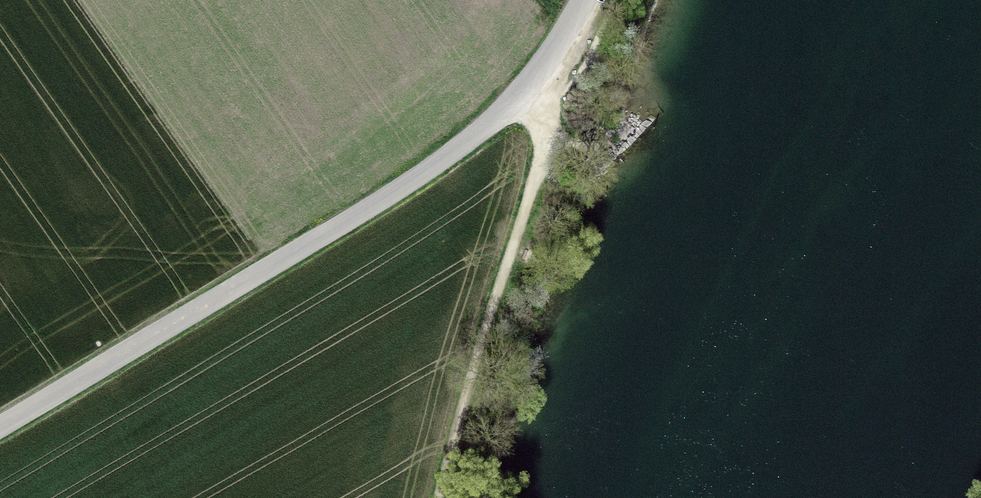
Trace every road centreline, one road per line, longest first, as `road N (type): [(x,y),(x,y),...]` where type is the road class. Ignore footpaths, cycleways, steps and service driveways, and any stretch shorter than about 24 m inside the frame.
road 1 (tertiary): [(0,430),(465,148),(526,94),(581,0)]
road 2 (track): [(546,117),(540,168),(440,497)]

